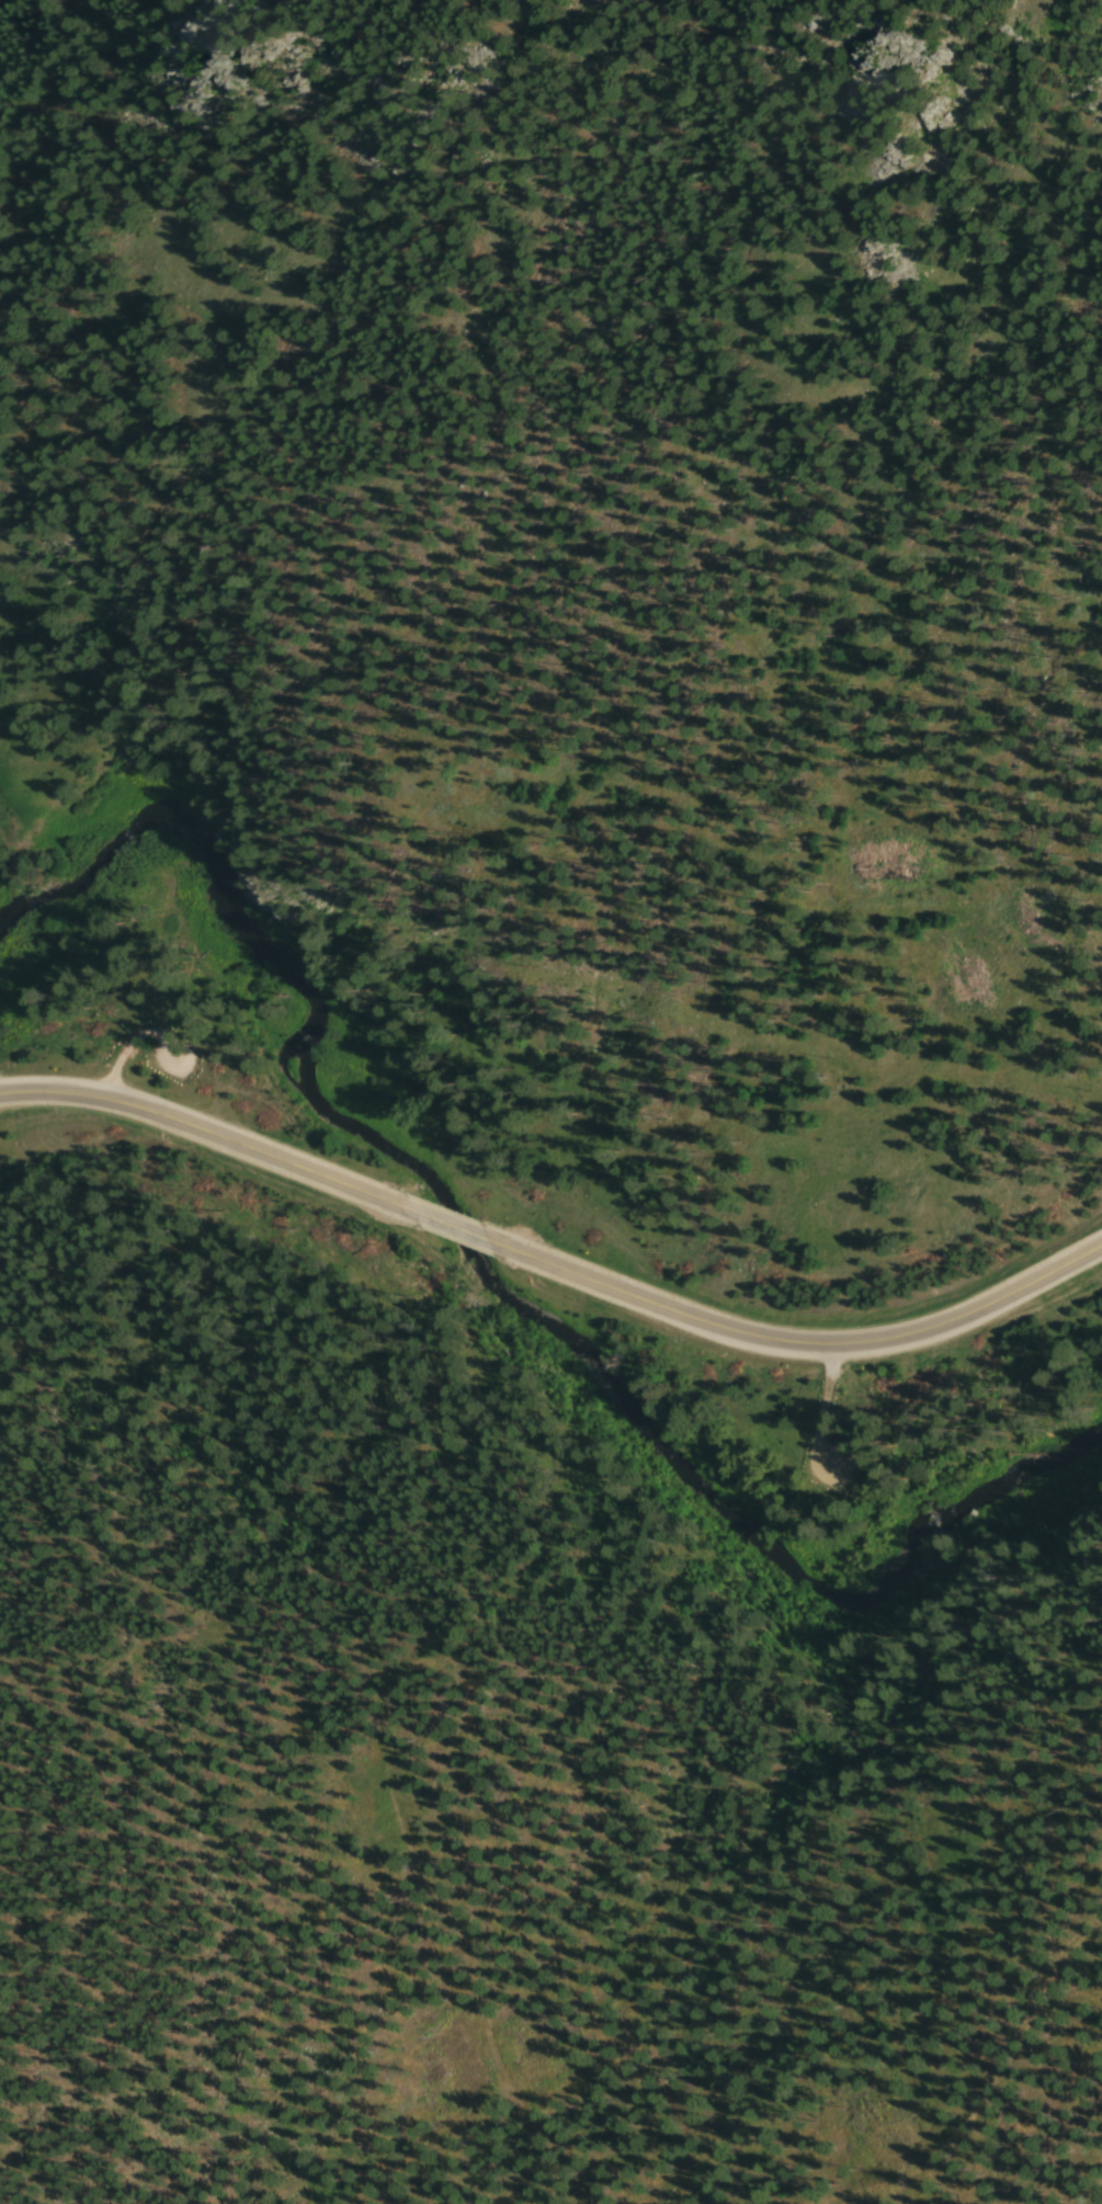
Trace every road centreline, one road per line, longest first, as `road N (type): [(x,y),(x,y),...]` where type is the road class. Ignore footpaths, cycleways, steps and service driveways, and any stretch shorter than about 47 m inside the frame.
road 1 (tertiary): [(484,1243),(706,1330),(815,1350),(889,1348),(959,1325),(1101,1251)]
road 2 (tertiary): [(0,1102),(26,1097),(121,1106),(412,1217)]

